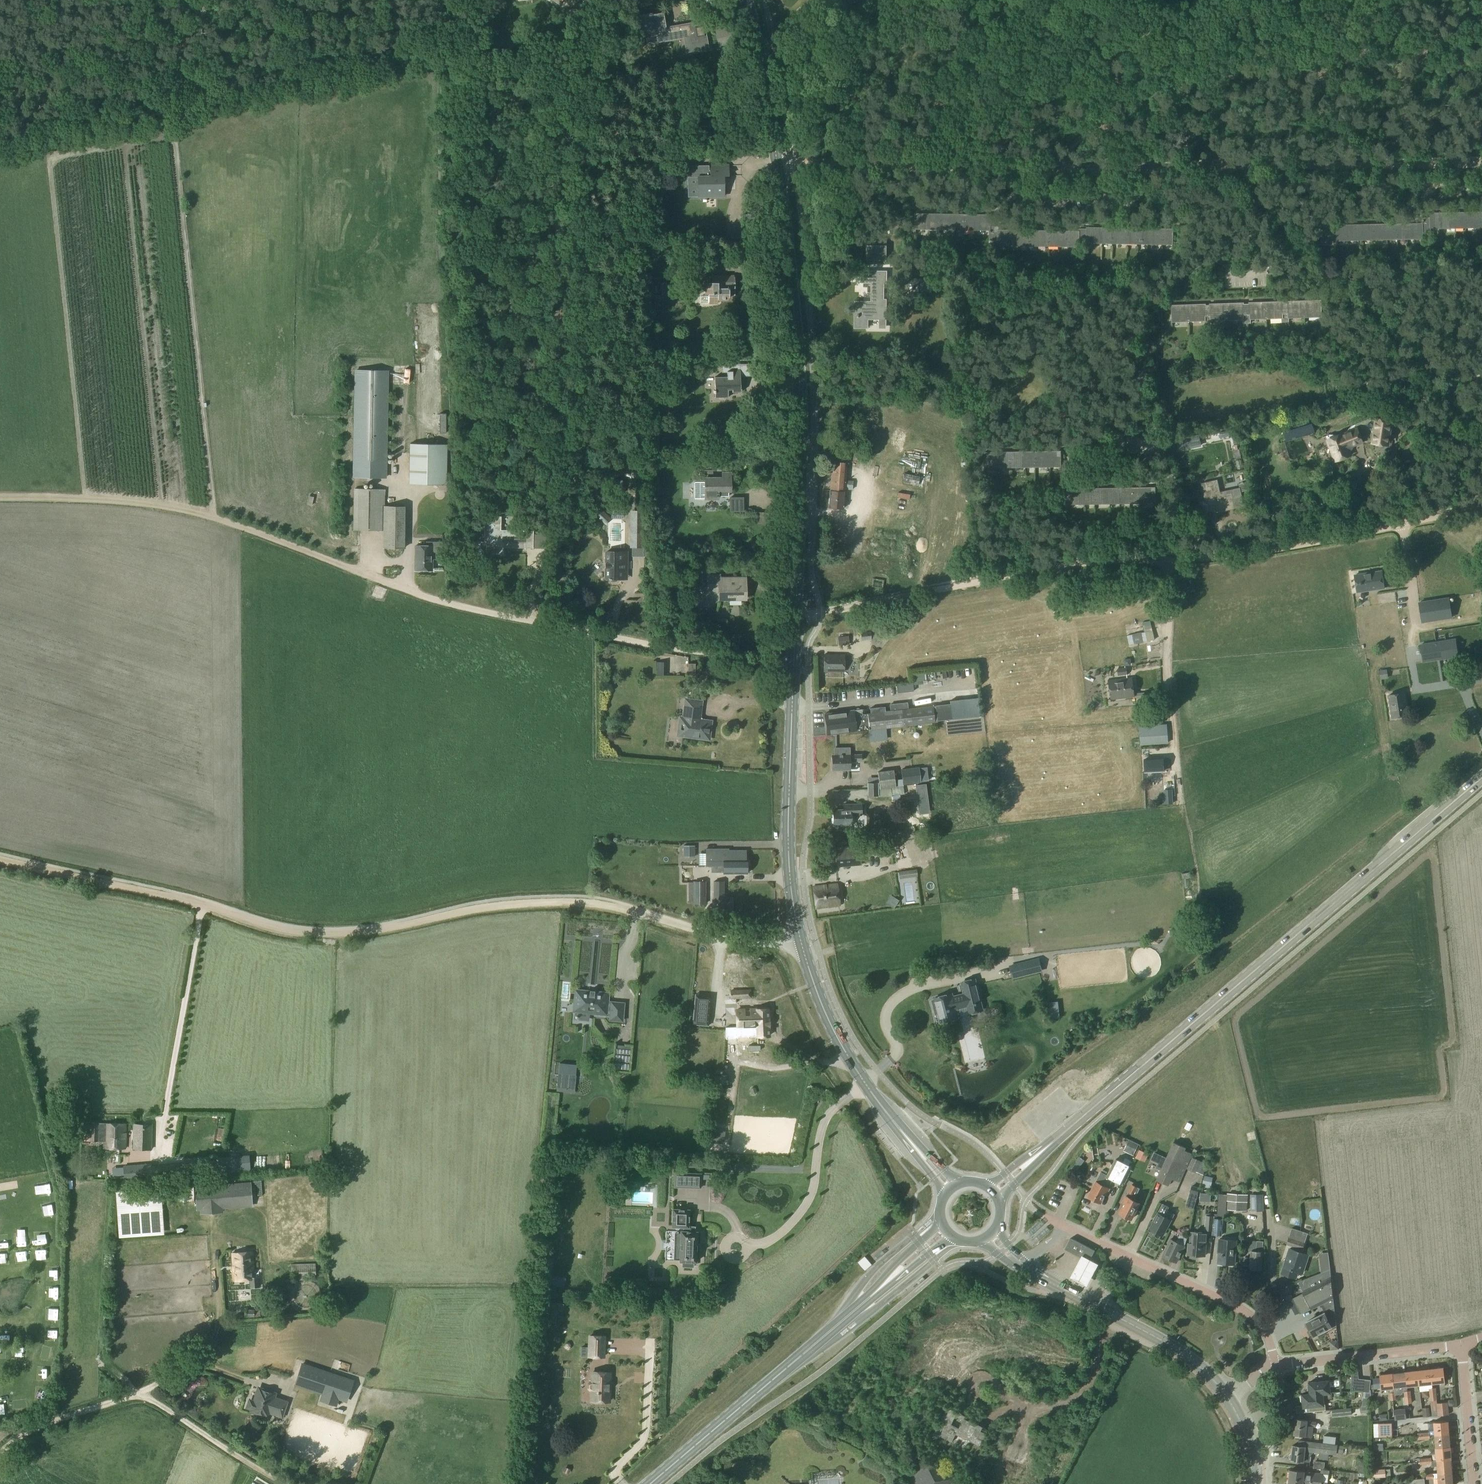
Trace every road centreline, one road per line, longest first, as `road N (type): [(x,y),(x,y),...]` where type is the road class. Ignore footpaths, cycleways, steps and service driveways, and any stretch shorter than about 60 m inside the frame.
road 1 (primary): [(801,939),(788,846),(800,404),(777,167),(749,0)]
road 2 (track): [(793,670),(448,603),(173,506),(0,496)]
road 3 (track): [(761,944),(577,901),(481,908),(372,932),(299,934),(0,859)]
road 4 (track): [(777,167),(1481,164)]
road 5 (track): [(795,616),(1060,567),(1269,551),(1481,510)]
road 6 (primary): [(1481,776),(1062,1134)]
road 7 (track): [(1445,0),(1430,48),(1409,70),(1385,79),(1339,71),(1232,78),(1182,56),(1097,52)]
road 8 (primary): [(650,1483),(864,1304)]
road 9 (residential): [(1275,1364),(1269,1338),(1246,1313),(1068,1229)]
road 10 (primary): [(918,1151),(829,1027),(801,939)]
road 11 (primary): [(1023,1267),(1180,1351),(1226,1394)]
road 12 (track): [(1171,561),(1166,675),(1179,788)]
road 13 (residential): [(1275,1364),(1462,1346)]
road 14 (track): [(286,1483),(138,1393)]
road 15 (track): [(1113,437),(1145,441),(1162,458),(1204,559)]
road 16 (track): [(1473,512),(1450,439),(1448,405),(1454,387),(1481,377)]
road 17 (track): [(138,1393),(191,1365),(210,1344),(217,1279)]
road 18 (track): [(0,1452),(35,1429),(138,1393)]
road 19 (track): [(996,198),(1143,199)]
road 20 (residential): [(1472,1483),(1462,1346)]
road 21 (track): [(1132,107),(1166,80),(1196,38),(1205,0)]

